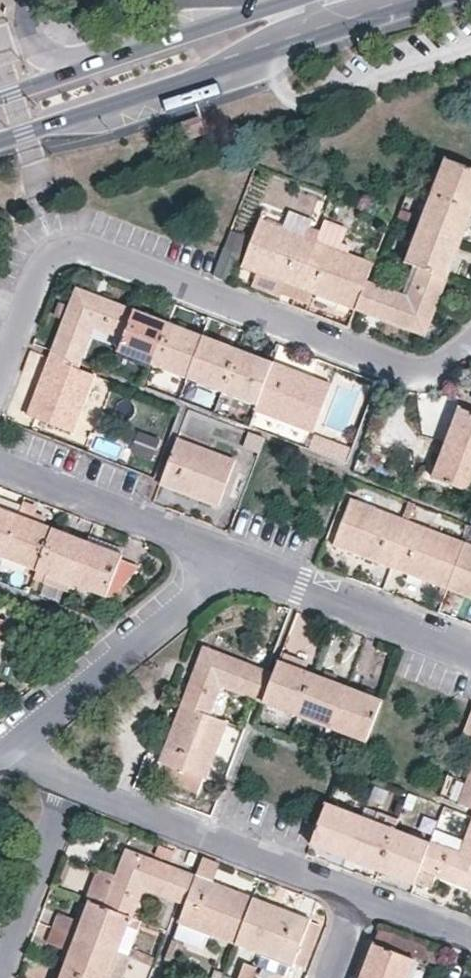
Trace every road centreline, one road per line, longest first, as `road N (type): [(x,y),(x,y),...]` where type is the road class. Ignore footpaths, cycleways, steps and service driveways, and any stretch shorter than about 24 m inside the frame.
road 1 (residential): [(0,378),(41,270),(61,252),(88,251),(410,374),(430,374),(470,346)]
road 2 (primary): [(0,141),(431,0)]
road 3 (residential): [(360,895),(69,784)]
road 4 (residential): [(7,745),(201,586),(220,552)]
road 5 (residential): [(470,648),(220,552)]
road 6 (residential): [(220,552),(0,465)]
road 7 (primary): [(289,0),(76,72)]
road 8 (residential): [(0,966),(69,784)]

